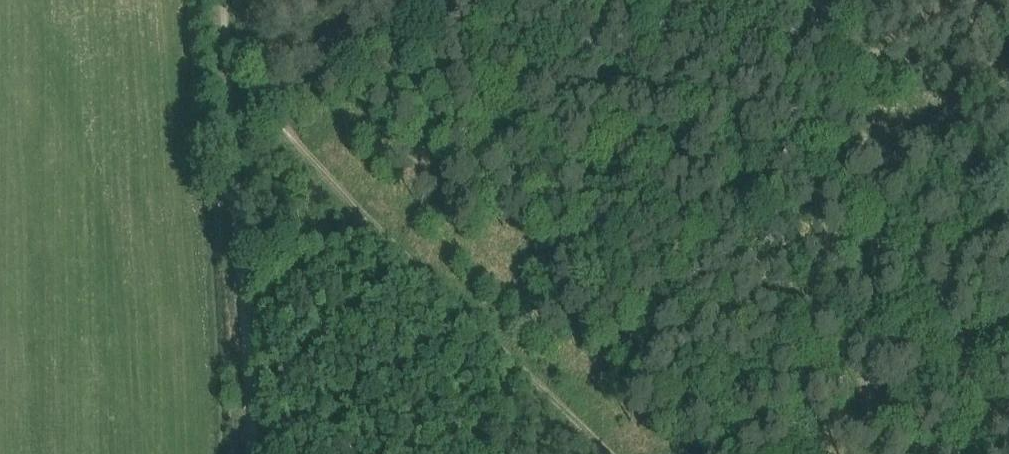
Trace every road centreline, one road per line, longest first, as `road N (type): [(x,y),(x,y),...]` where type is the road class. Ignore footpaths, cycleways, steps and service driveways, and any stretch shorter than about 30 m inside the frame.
road 1 (track): [(621,453),(222,69)]
road 2 (track): [(244,453),(222,69)]
road 3 (track): [(801,0),(883,149)]

